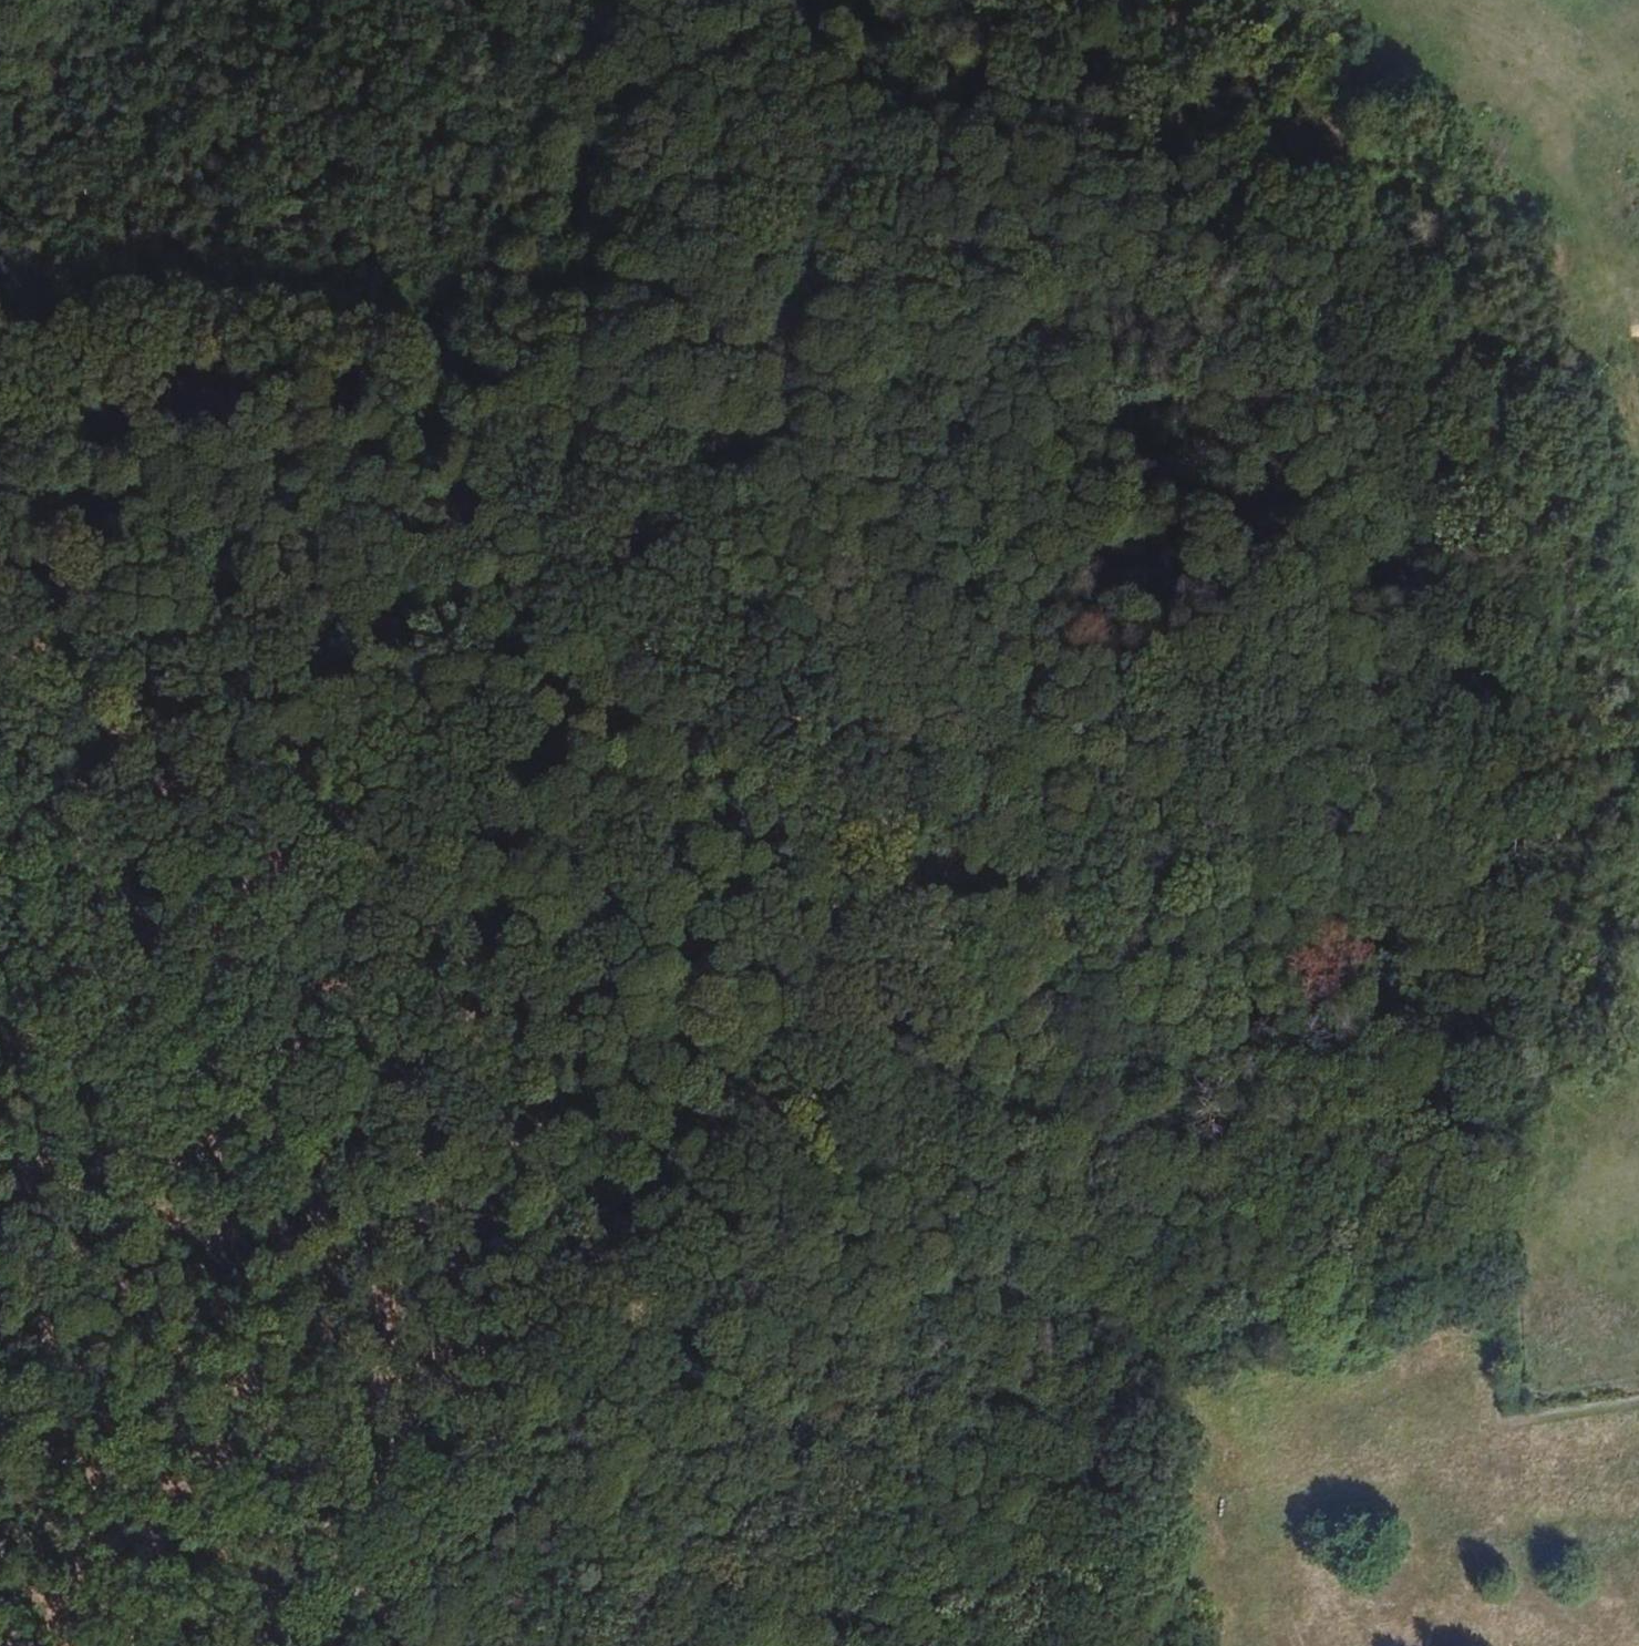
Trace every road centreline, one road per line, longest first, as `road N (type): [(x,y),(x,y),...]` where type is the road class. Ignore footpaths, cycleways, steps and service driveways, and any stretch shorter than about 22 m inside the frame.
road 1 (track): [(908,888),(879,819),(697,599),(610,515),(491,420),(380,355),(291,340),(0,355)]
road 2 (track): [(293,1645),(777,1165),(829,1075),(908,888)]

